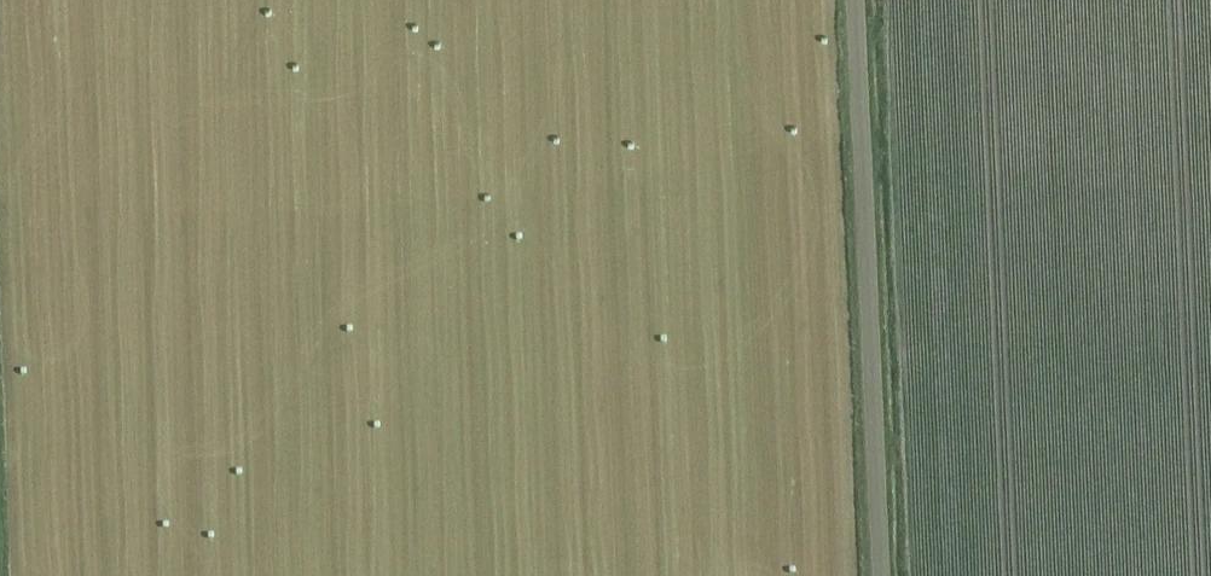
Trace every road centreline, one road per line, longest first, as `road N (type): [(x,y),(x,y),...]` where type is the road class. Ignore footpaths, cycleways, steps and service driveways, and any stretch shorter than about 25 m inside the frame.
road 1 (unclassified): [(882,575),(856,0)]

